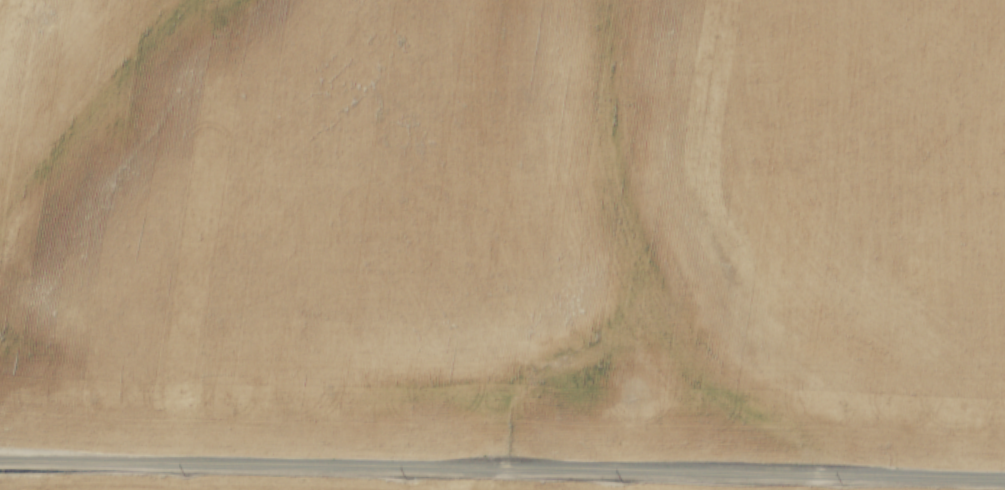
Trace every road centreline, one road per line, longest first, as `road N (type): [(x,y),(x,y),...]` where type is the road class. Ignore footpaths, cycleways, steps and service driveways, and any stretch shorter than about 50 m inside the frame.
road 1 (residential): [(1004,482),(0,473)]

